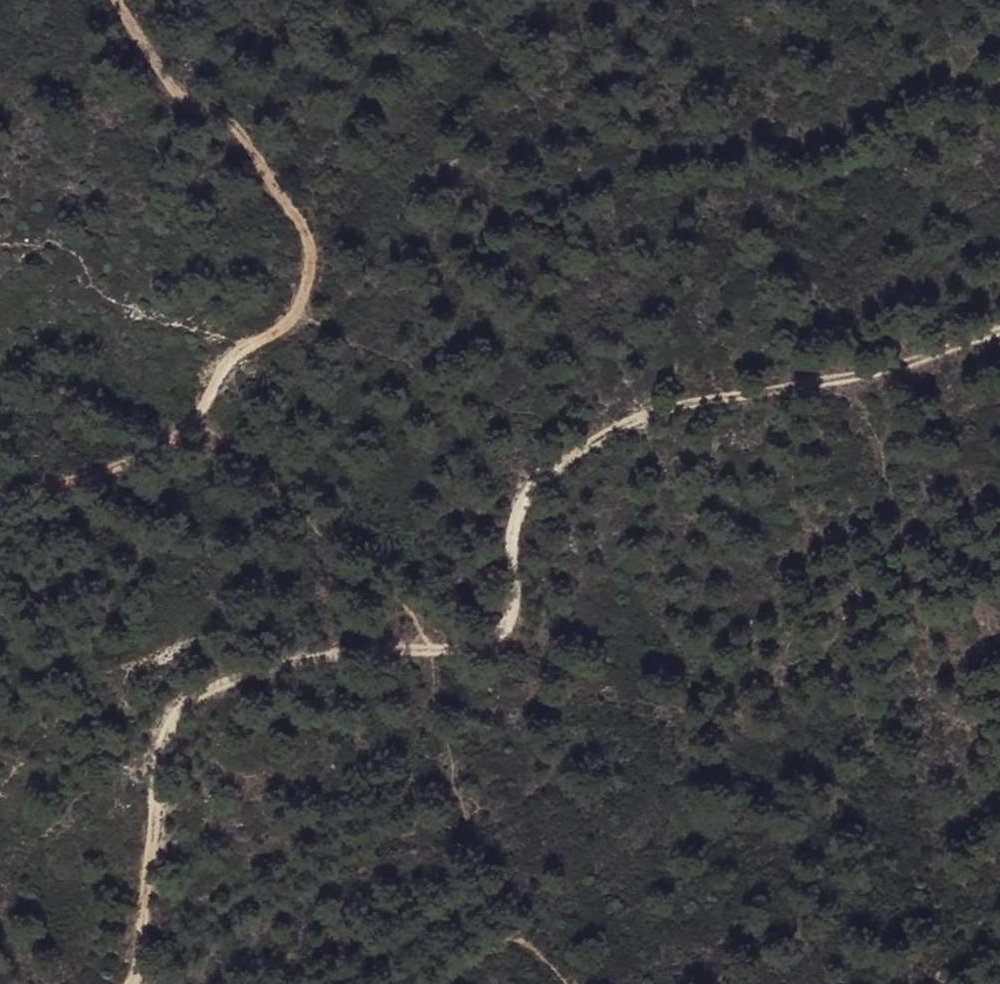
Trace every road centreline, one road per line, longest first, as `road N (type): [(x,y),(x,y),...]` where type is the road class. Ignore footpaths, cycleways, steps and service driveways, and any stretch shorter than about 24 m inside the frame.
road 1 (track): [(999,331),(845,382),(684,404),(564,458),(530,485),(513,518),(514,594),(505,630),(476,646),(304,656),(196,693),(165,720),(153,766),(140,932),(124,983)]
road 2 (track): [(0,495),(104,472),(177,442),(230,353),(295,313),(305,276),(306,236),(226,121),(181,103),(114,0)]

